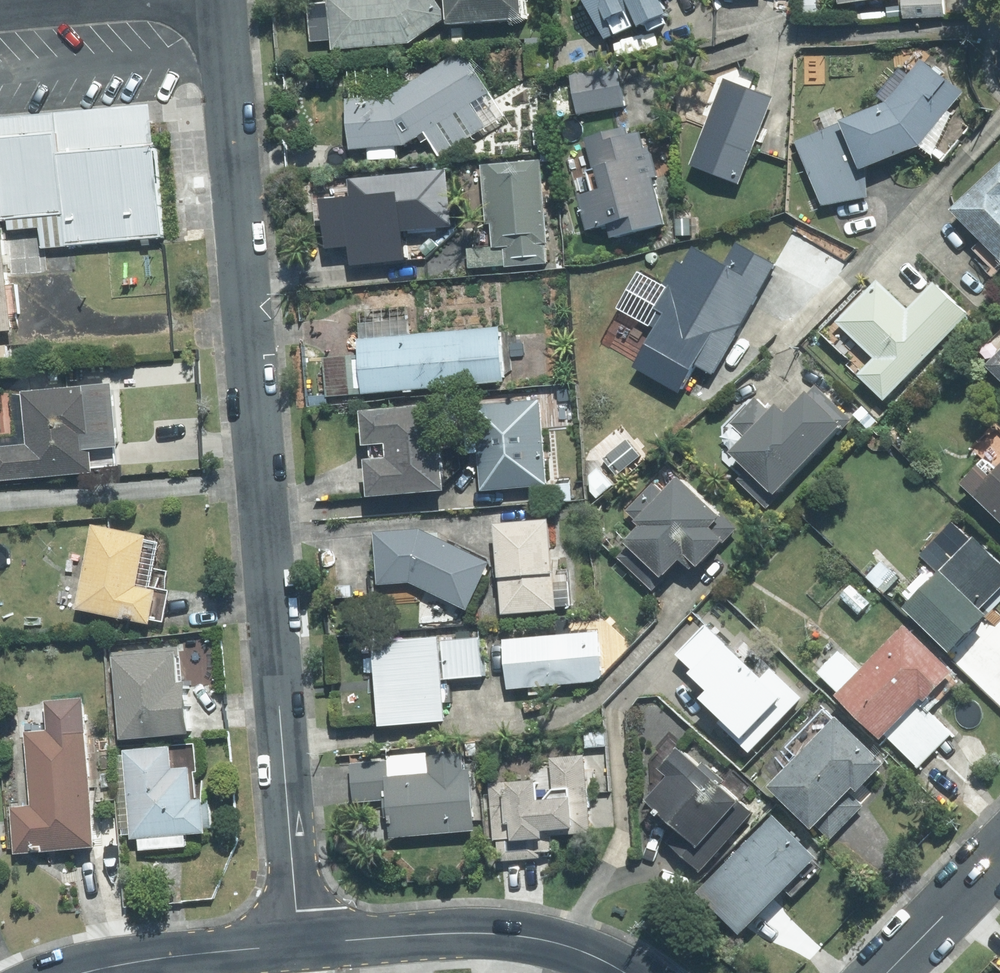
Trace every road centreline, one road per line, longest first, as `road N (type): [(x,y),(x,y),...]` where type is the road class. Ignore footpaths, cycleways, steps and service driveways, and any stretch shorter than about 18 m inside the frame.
road 1 (residential): [(221,0),(297,945)]
road 2 (tertiary): [(297,945),(494,934),(557,944),(625,972)]
road 3 (tertiary): [(85,972),(297,945)]
road 4 (residential): [(886,972),(999,856)]

